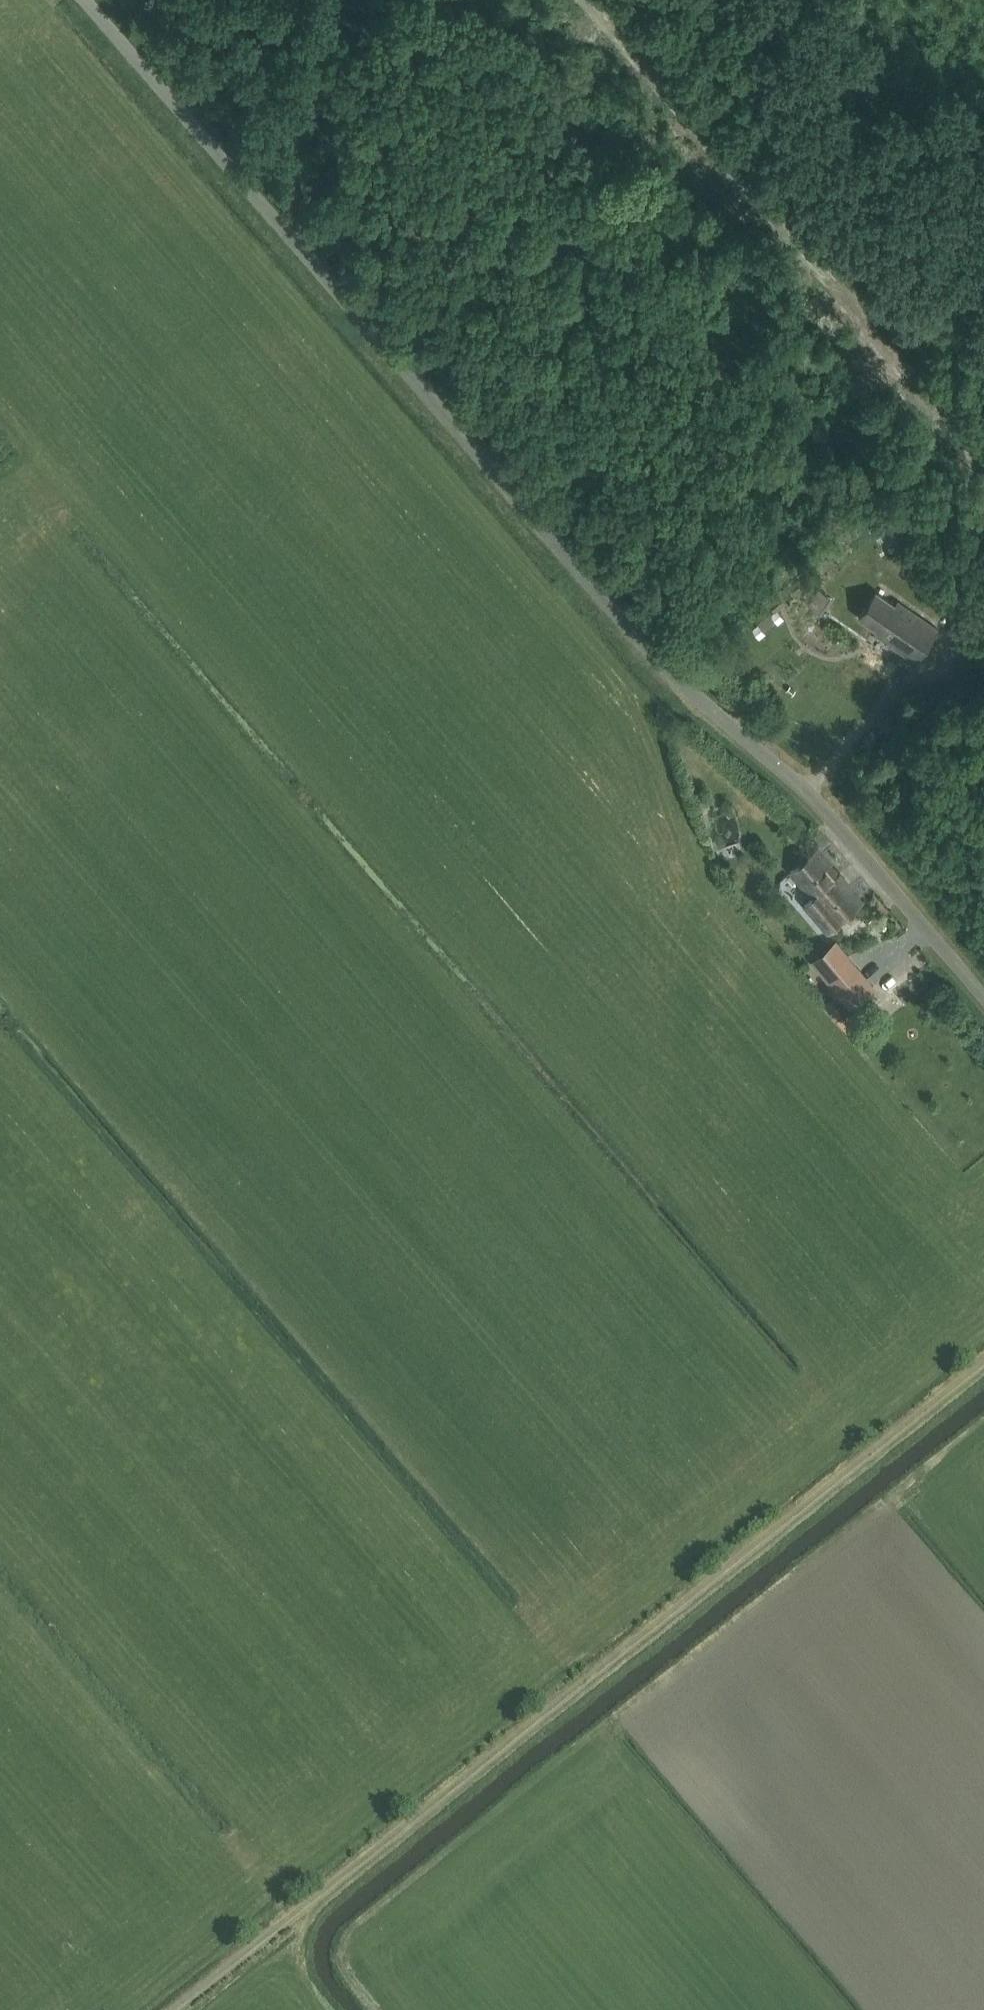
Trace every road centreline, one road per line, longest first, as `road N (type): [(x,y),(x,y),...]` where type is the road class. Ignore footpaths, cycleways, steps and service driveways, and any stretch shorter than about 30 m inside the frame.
road 1 (unclassified): [(983,1003),(818,816),(661,672),(89,0)]
road 2 (unclassified): [(175,2009),(983,1362)]

